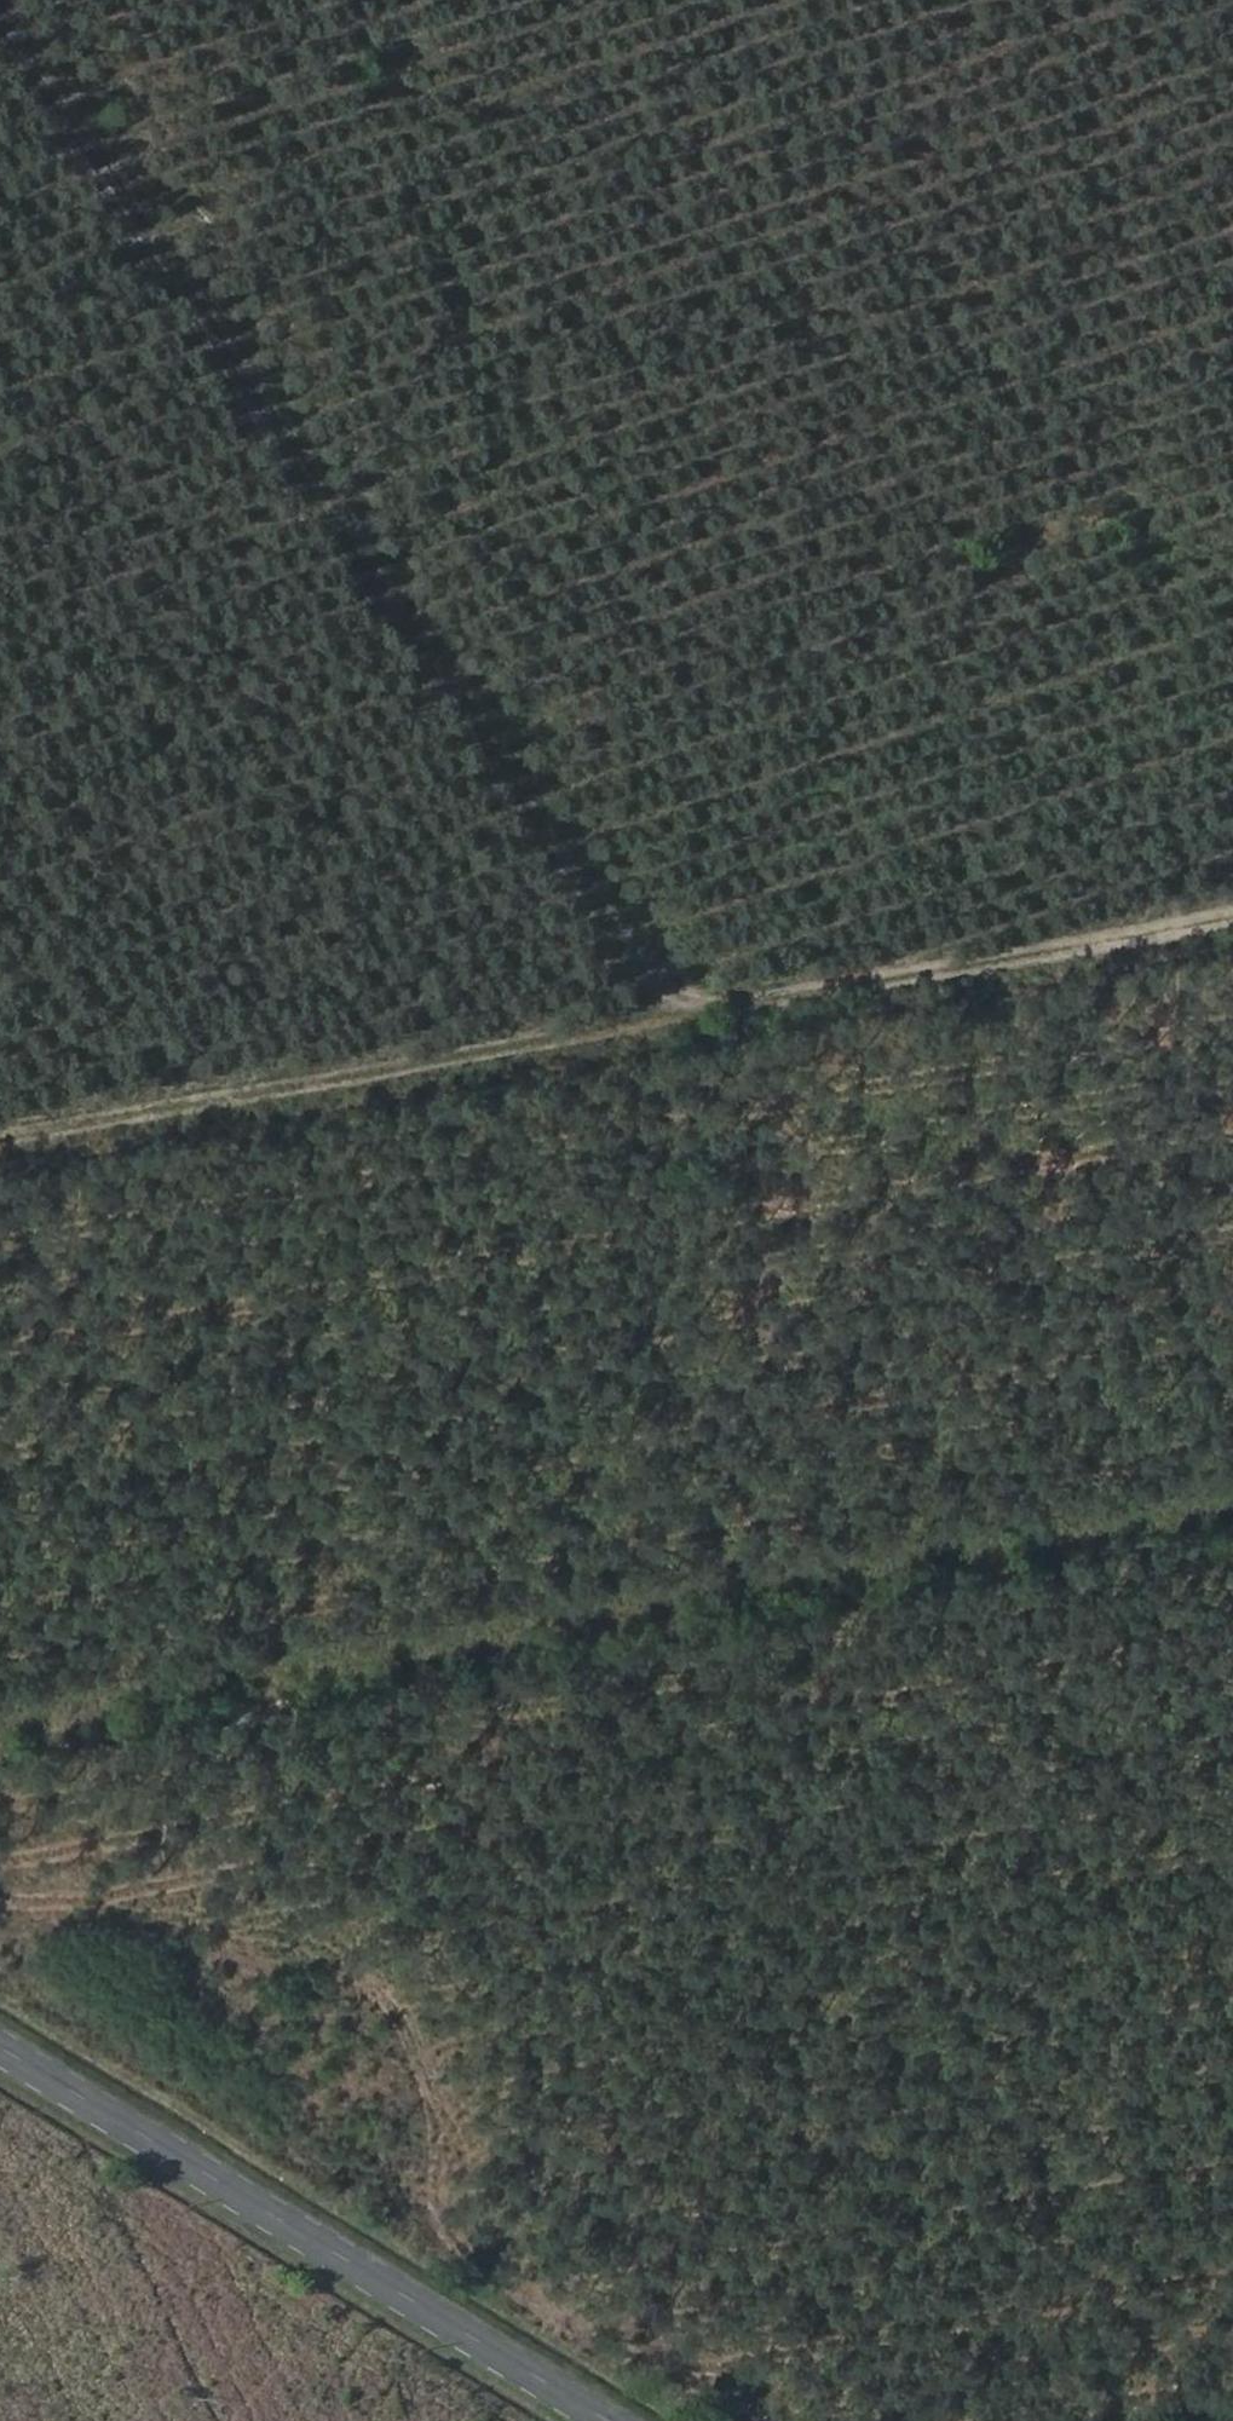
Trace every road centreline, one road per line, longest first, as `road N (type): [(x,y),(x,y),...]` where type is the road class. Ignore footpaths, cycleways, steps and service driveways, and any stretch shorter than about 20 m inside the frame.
road 1 (secondary): [(0,2049),(607,2420)]

